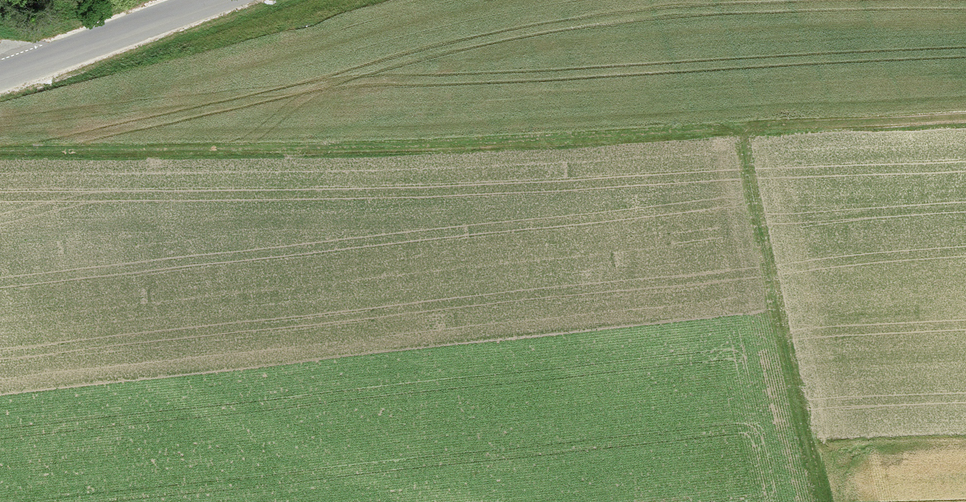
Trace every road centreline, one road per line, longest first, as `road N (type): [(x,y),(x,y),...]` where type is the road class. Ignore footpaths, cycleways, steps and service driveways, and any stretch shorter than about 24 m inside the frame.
road 1 (track): [(818,501),(740,128),(0,152)]
road 2 (track): [(740,128),(965,118)]
road 3 (tertiary): [(0,70),(198,0)]

